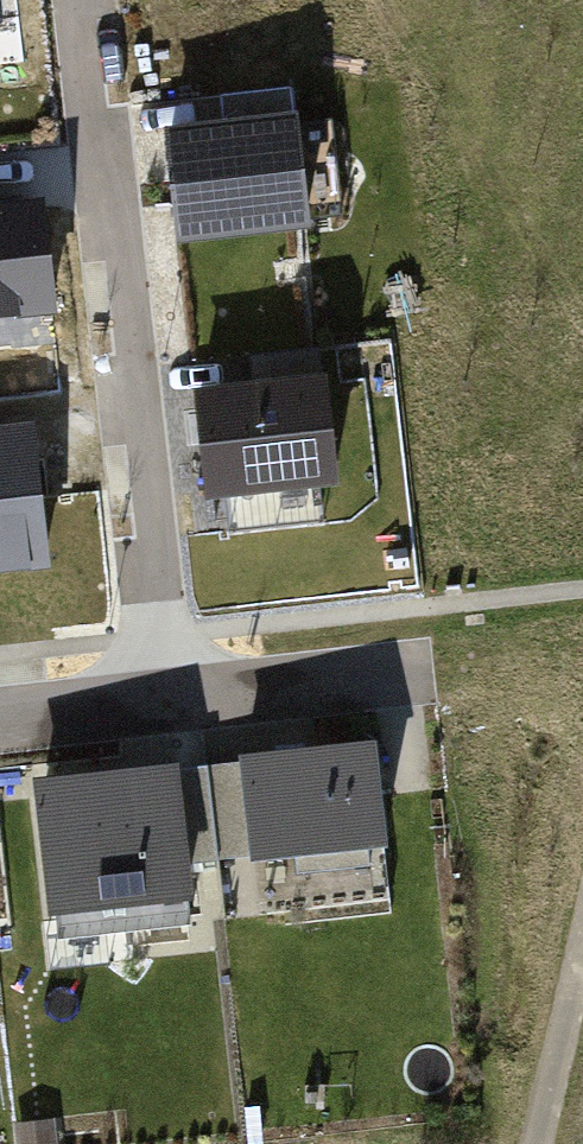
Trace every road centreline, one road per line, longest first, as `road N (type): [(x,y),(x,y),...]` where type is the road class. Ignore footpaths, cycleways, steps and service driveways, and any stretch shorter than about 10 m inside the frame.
road 1 (residential): [(87,0),(172,699)]
road 2 (residential): [(413,668),(172,699)]
road 3 (track): [(582,937),(536,1143)]
road 4 (residential): [(172,699),(0,719)]

